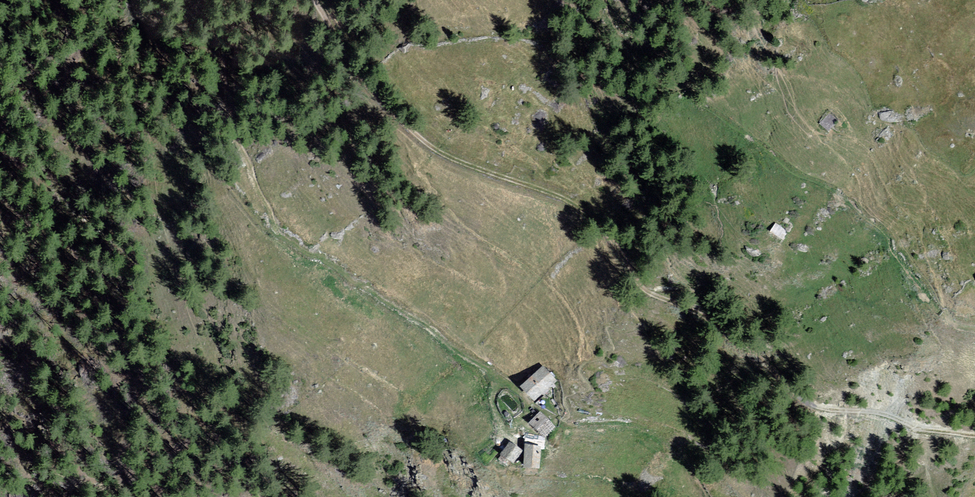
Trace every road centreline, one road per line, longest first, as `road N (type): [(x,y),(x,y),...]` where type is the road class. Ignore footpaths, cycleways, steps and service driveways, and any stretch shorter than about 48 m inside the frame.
road 1 (track): [(974,437),(816,407),(708,314),(653,293),(587,210),(442,152),(418,134),(315,0)]
road 2 (track): [(571,202),(565,241),(548,271),(569,355),(502,376),(280,222),(212,94),(116,0)]

